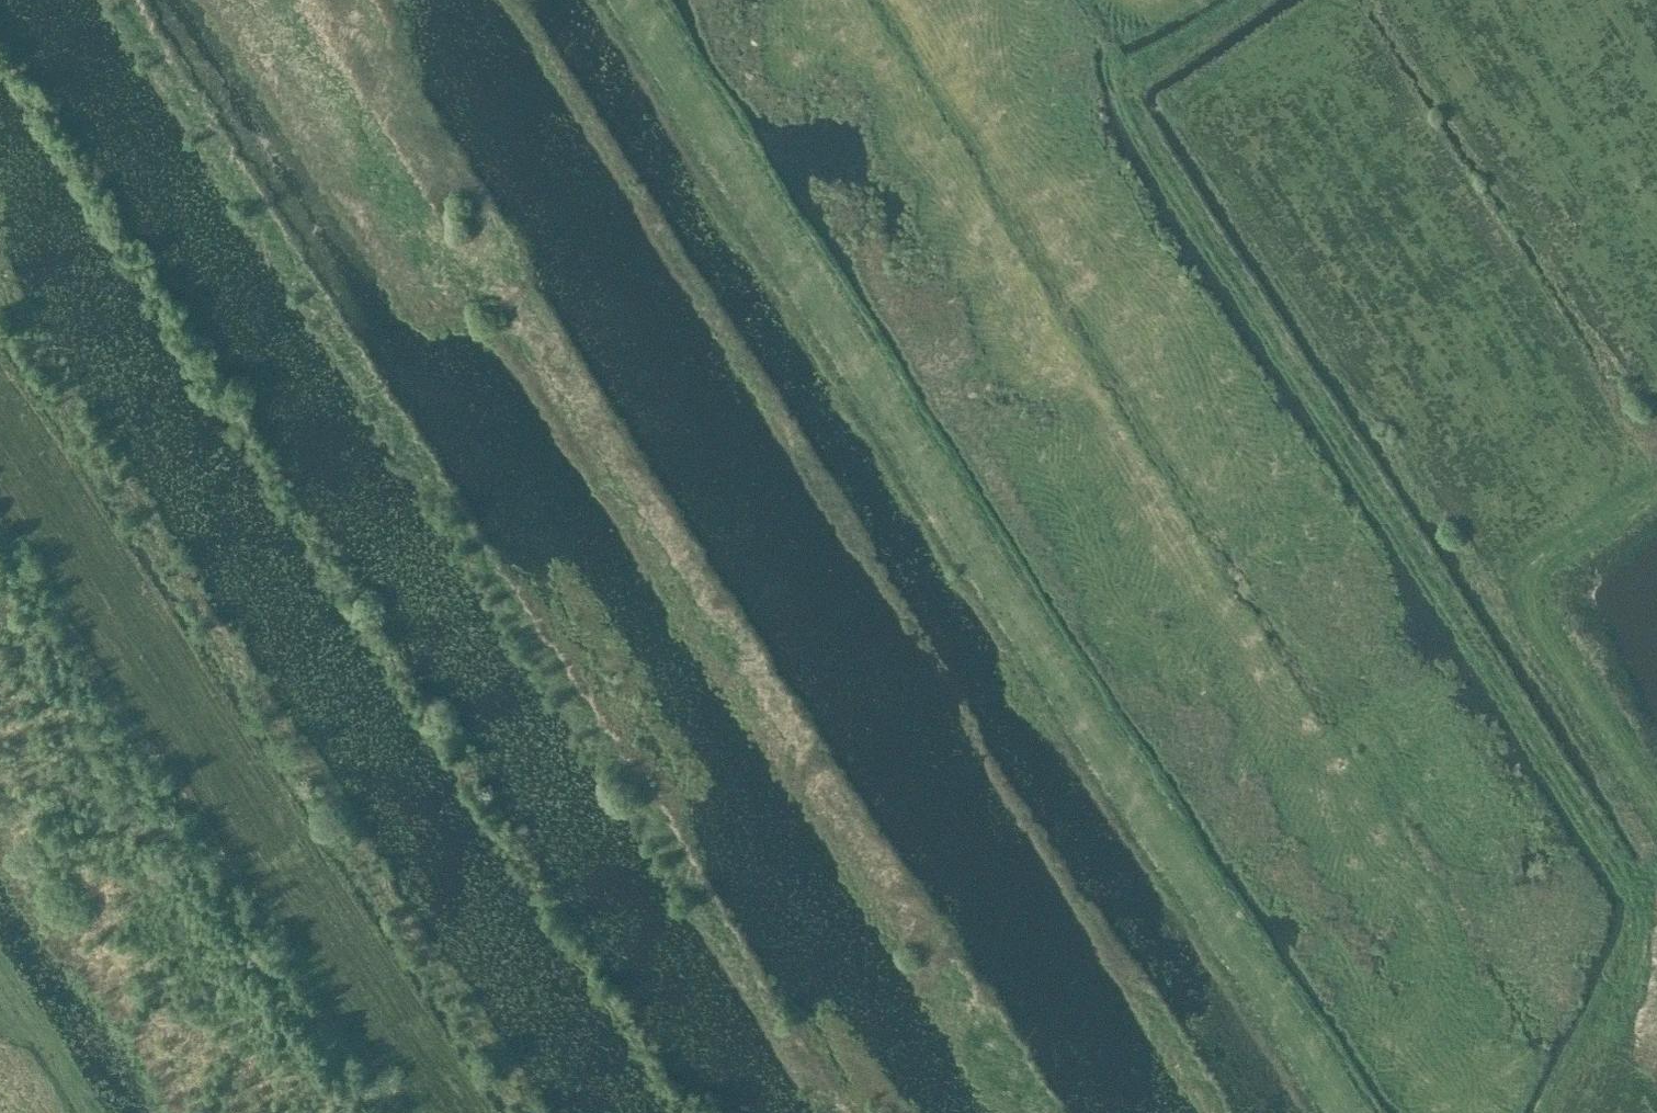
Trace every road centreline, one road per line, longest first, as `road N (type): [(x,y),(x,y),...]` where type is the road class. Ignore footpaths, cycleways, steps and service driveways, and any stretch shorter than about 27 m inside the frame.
road 1 (track): [(1656,869),(1635,879),(1129,108),(1133,76),(1248,0)]

